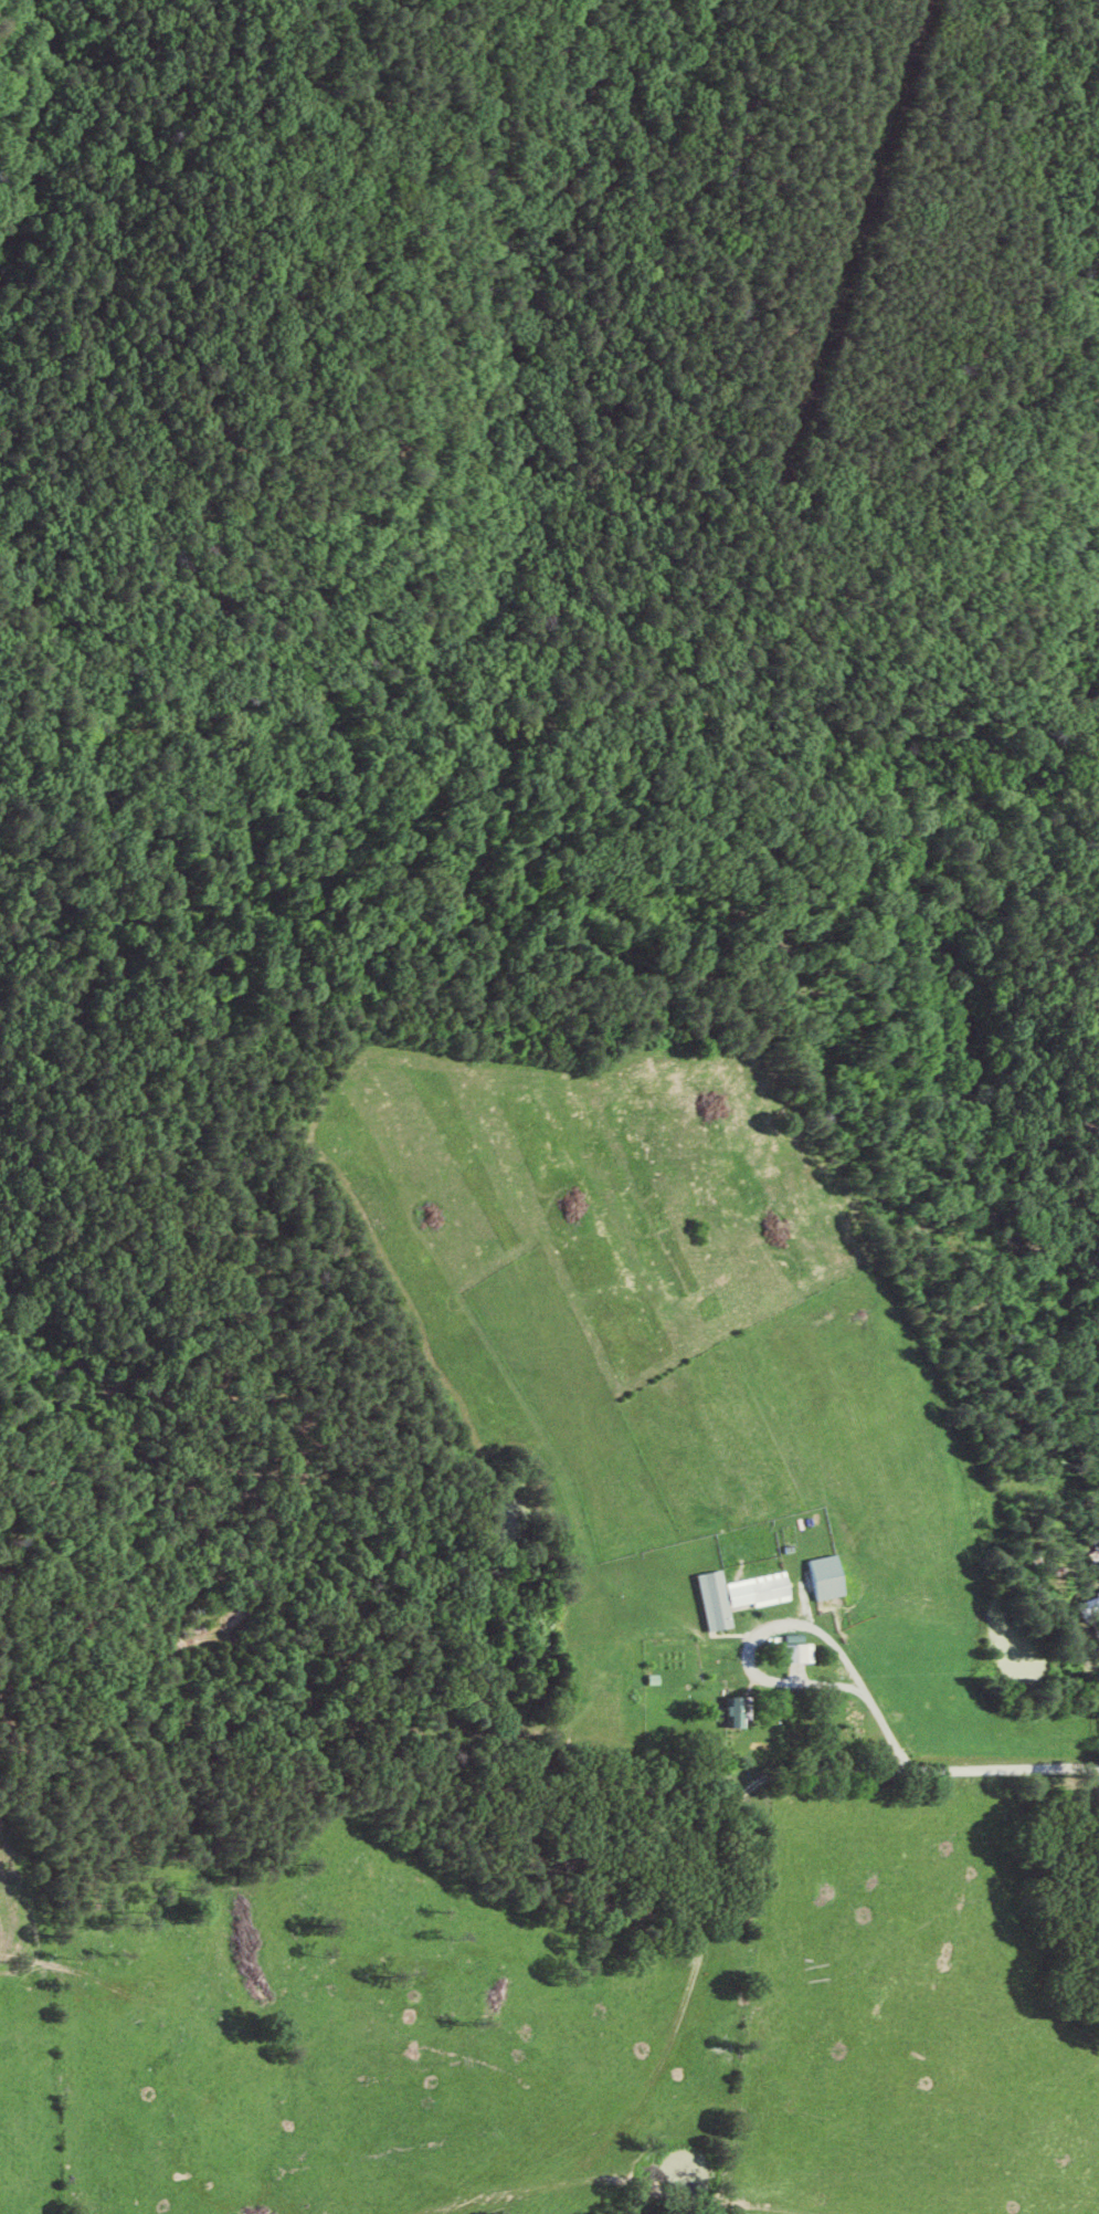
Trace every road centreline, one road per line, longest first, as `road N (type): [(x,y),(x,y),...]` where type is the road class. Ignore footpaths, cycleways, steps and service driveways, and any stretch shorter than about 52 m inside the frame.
road 1 (residential): [(811,1682),(859,1682),(841,1647),(811,1620),(754,1625),(741,1645),(751,1676),(773,1686),(811,1682)]

